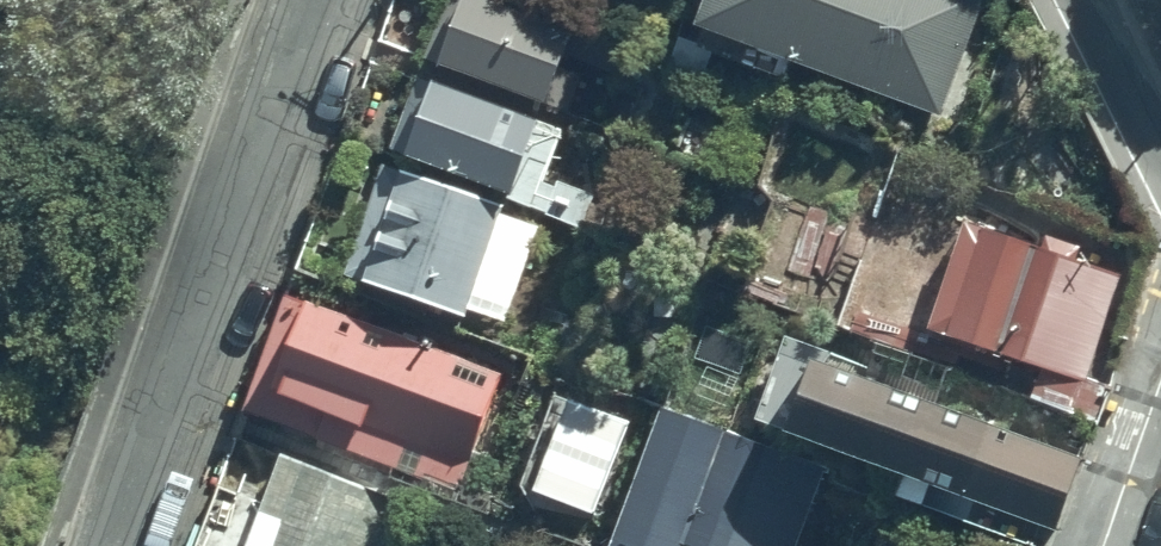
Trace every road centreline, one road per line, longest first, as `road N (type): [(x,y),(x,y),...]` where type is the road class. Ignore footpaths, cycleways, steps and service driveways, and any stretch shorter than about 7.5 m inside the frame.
road 1 (residential): [(106,545),(296,0)]
road 2 (residential): [(1110,545),(1160,389)]
road 3 (residential): [(1160,121),(1111,0)]

